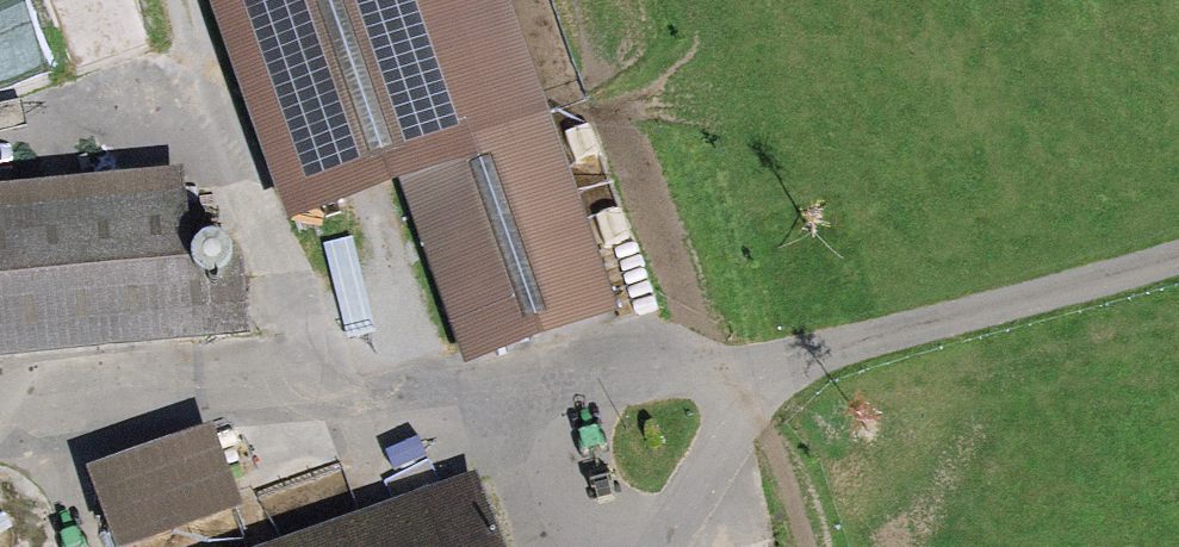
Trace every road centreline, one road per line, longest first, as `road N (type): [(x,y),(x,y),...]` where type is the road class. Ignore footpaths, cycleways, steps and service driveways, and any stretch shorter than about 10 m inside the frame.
road 1 (track): [(0,413),(260,386),(501,400),(730,372)]
road 2 (residential): [(730,372),(1178,256)]
road 3 (track): [(184,0),(314,389)]
road 4 (track): [(622,123),(696,313),(730,372)]
road 5 (track): [(730,372),(805,546)]

